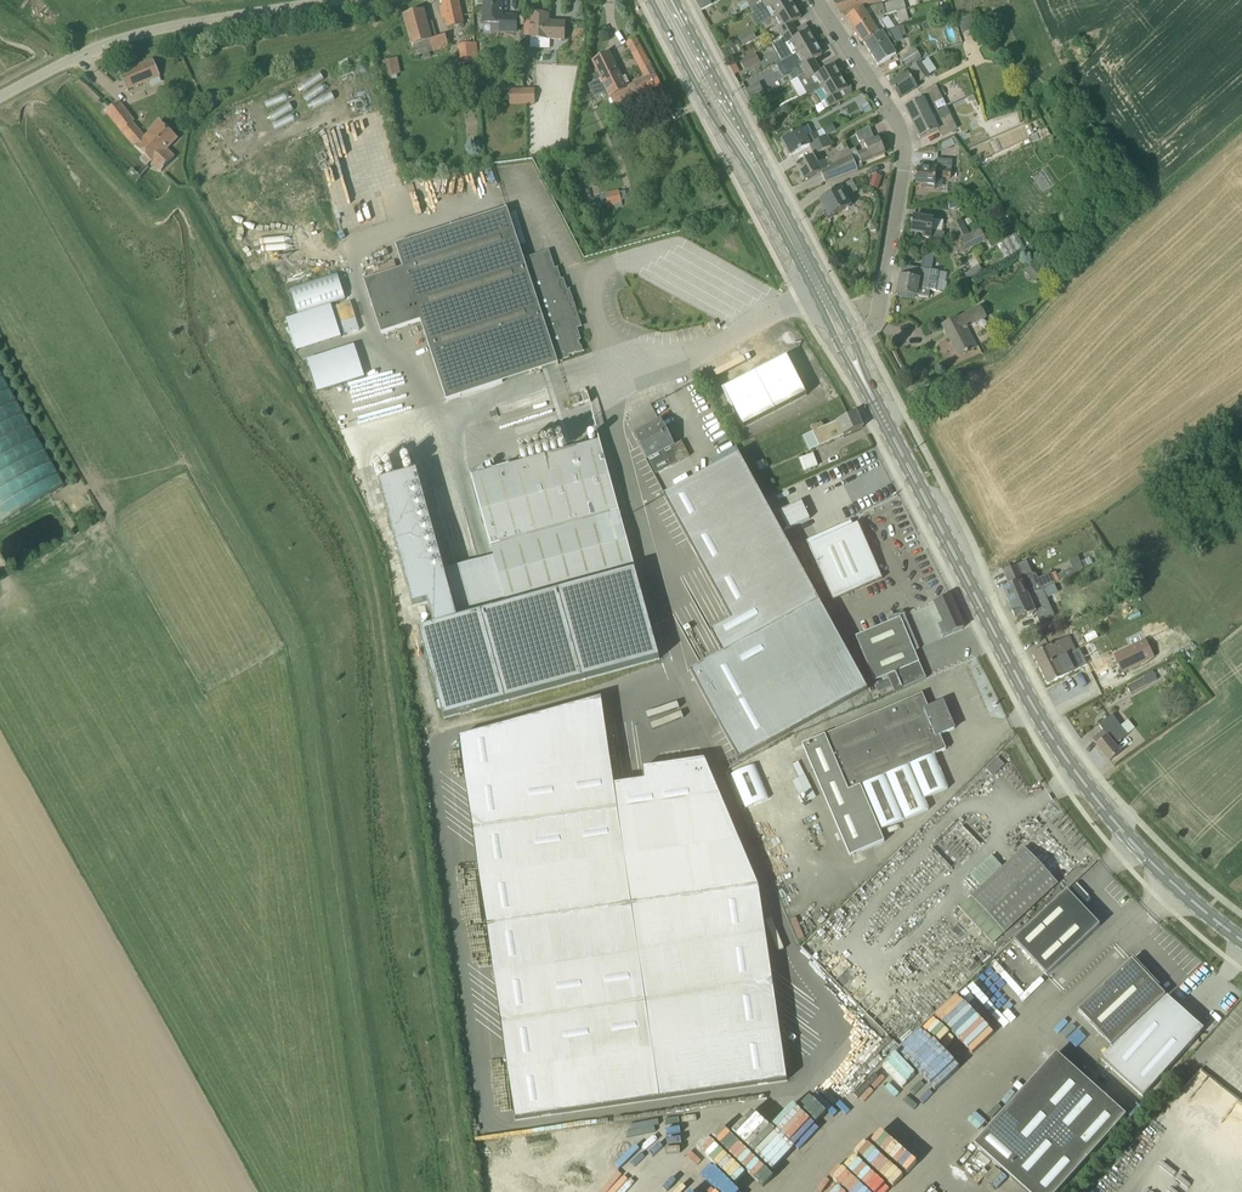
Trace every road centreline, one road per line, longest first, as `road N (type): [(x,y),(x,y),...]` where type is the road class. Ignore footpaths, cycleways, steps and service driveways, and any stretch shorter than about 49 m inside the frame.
road 1 (primary): [(1241,940),(1137,847),(1058,747),(819,288)]
road 2 (unclassified): [(0,95),(135,33),(335,0)]
road 3 (residential): [(873,324),(900,144),(816,0)]
road 4 (primary): [(819,288),(663,0)]
road 5 (unclassified): [(672,365),(819,288)]

